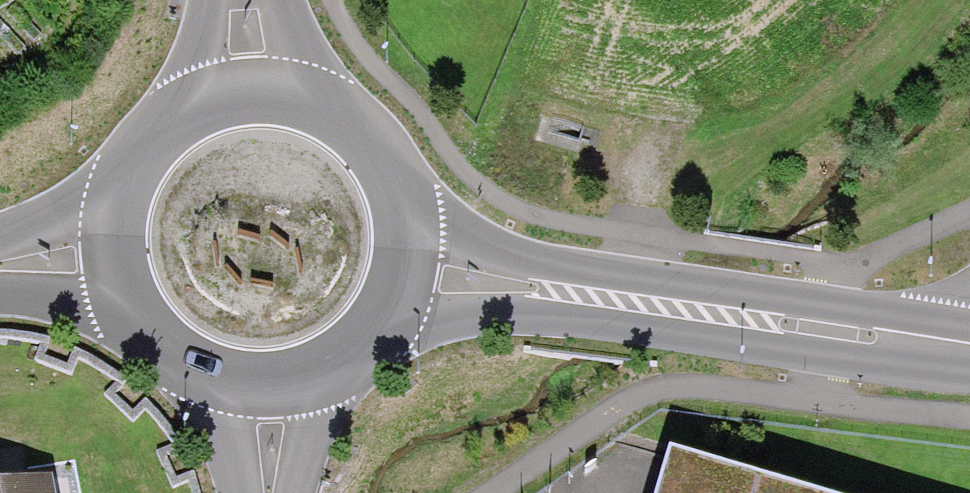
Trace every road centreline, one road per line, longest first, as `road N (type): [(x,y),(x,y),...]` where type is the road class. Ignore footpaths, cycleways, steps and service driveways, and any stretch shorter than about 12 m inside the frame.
road 1 (primary): [(361,338),(441,320),(512,316),(862,361),(969,359)]
road 2 (primary): [(969,342),(867,312),(548,264),(395,217)]
road 3 (primary): [(327,119),(248,99),(171,124)]
road 4 (primary): [(117,193),(111,270),(145,339)]
road 5 (primary): [(0,291),(94,313),(145,339)]
road 6 (primary): [(145,339),(203,378),(273,386)]
road 7 (secondary): [(327,119),(272,0)]
road 8 (primary): [(361,338),(392,282),(395,217)]
road 9 (primary): [(117,193),(0,247)]
road 10 (secondary): [(203,0),(171,124)]
road 11 (primary): [(395,217),(372,161),(327,119)]

